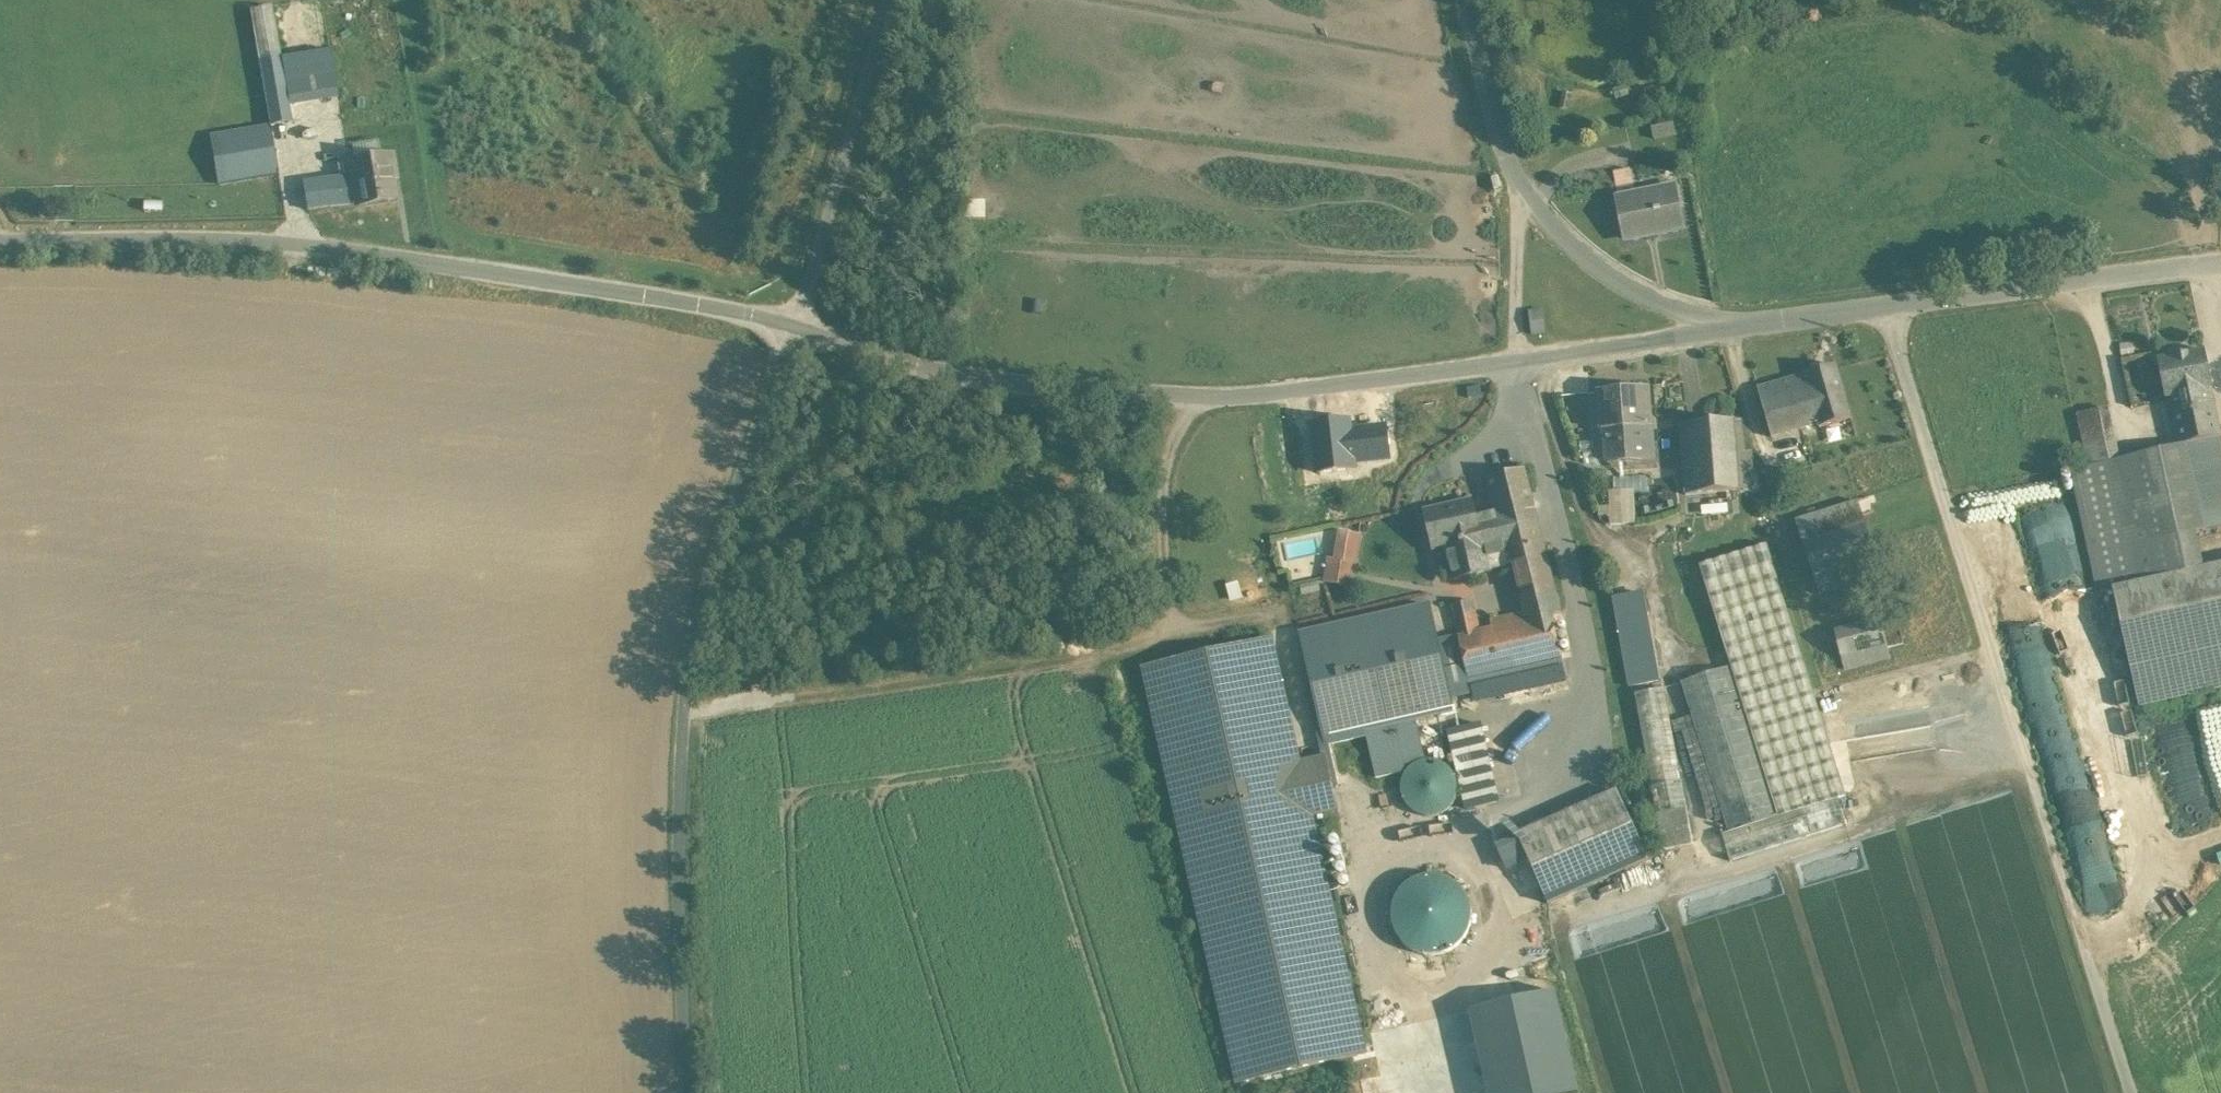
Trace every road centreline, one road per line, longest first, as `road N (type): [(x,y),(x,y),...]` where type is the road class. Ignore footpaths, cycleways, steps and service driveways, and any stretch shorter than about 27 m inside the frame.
road 1 (unclassified): [(792,322),(960,375),(1171,392),(1518,358),(1717,329)]
road 2 (track): [(1886,305),(2131,1092)]
road 3 (unclassified): [(0,247),(309,247),(792,322)]
road 4 (unclassified): [(700,1092),(681,757),(792,322)]
road 5 (unclassified): [(1717,329),(2220,264)]
road 6 (unclassified): [(1470,0),(1516,176),(1598,270),(1717,329)]
road 7 (unclassified): [(792,322),(885,0)]
road 8 (track): [(1518,358),(1516,176)]

